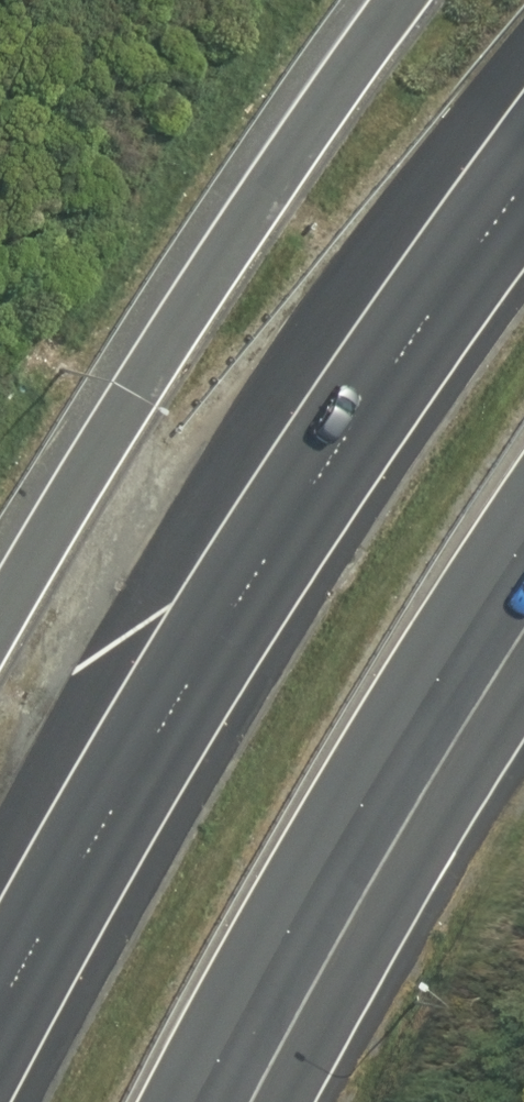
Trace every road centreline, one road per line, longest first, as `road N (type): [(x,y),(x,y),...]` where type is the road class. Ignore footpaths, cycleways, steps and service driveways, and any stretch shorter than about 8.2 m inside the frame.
road 1 (motorway): [(0,1033),(227,613),(523,191)]
road 2 (motorway): [(0,618),(55,522),(400,0)]
road 3 (motorway): [(523,603),(434,734),(222,1101)]

